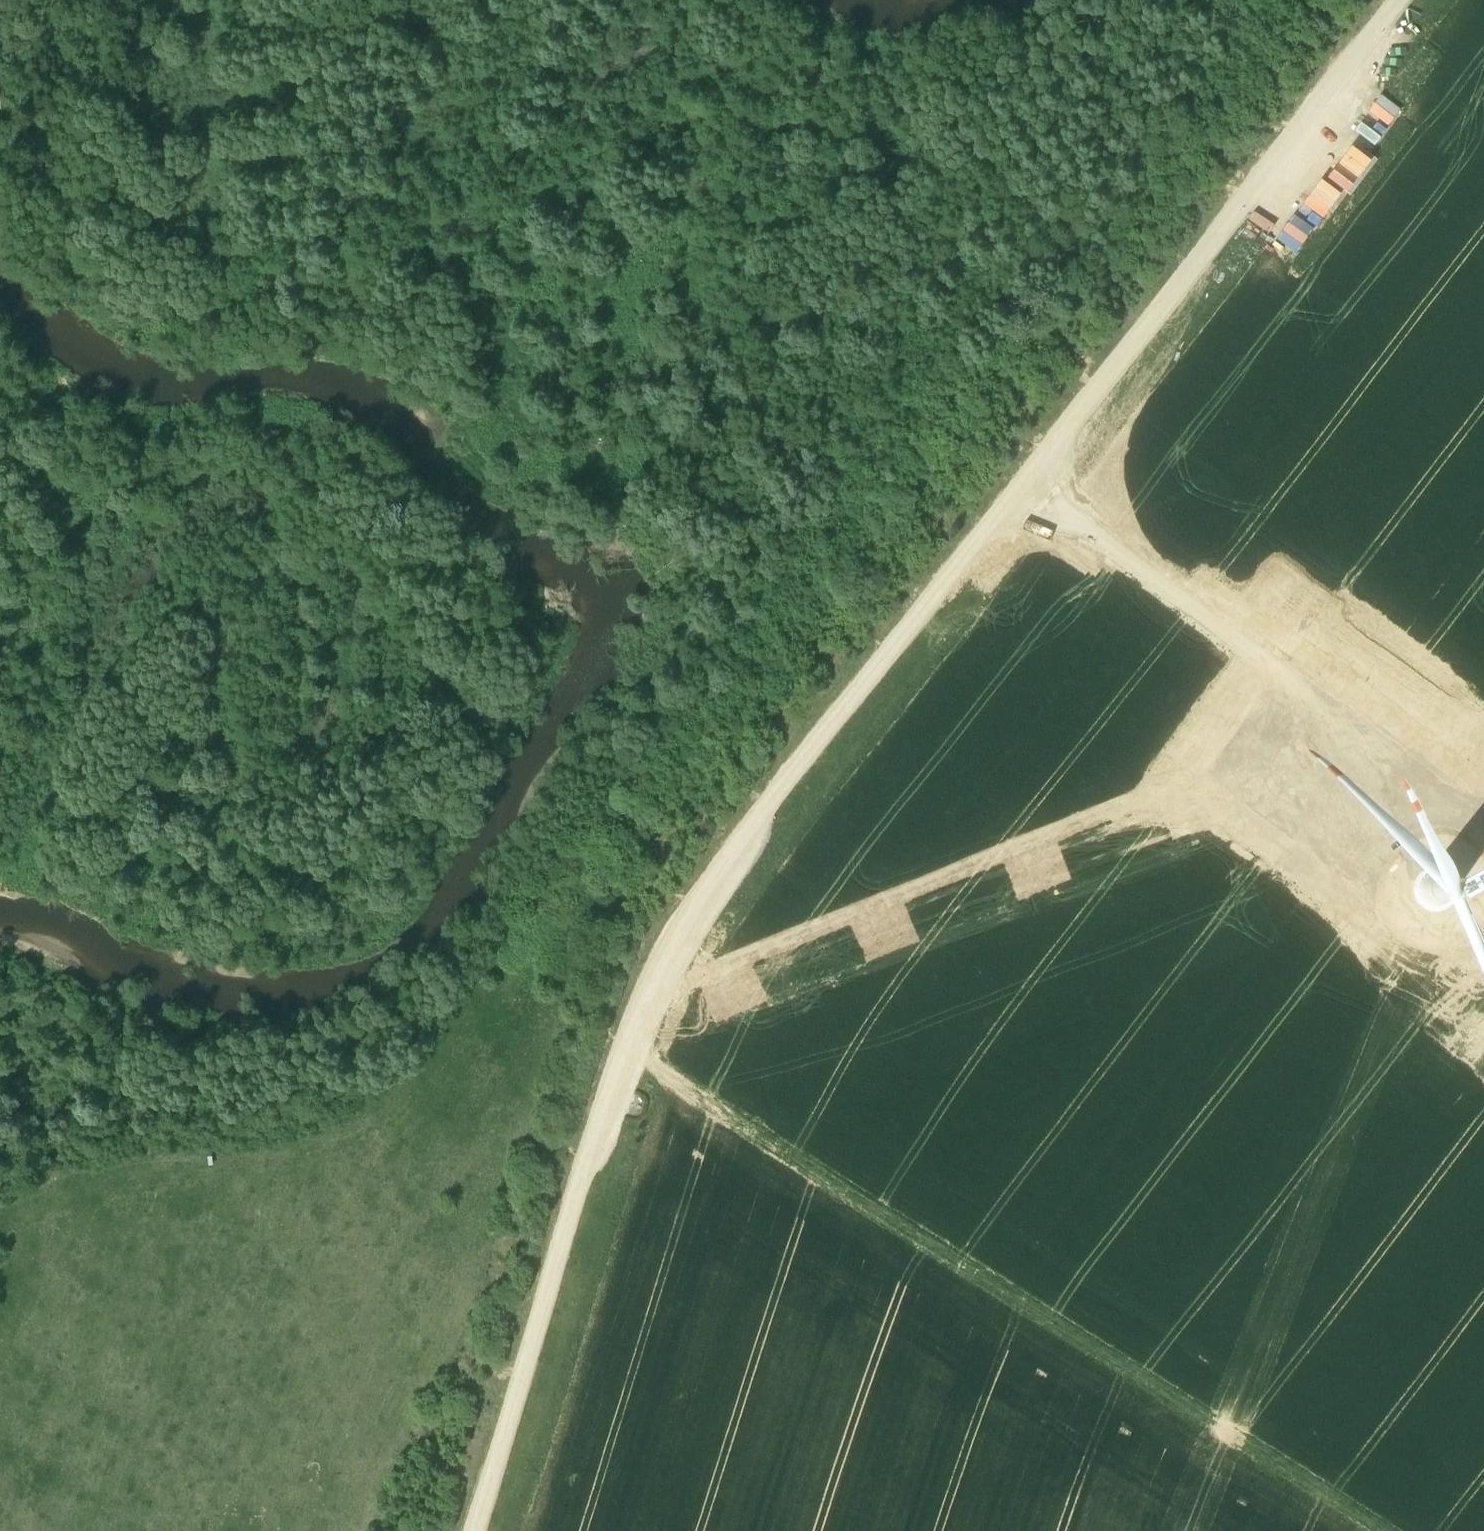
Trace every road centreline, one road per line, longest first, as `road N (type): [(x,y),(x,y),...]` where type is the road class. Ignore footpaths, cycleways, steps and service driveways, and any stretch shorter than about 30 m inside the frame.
road 1 (track): [(1387,0),(650,961),(469,1530)]
road 2 (track): [(618,1047),(1379,1530)]
road 3 (track): [(1009,489),(1389,777)]

